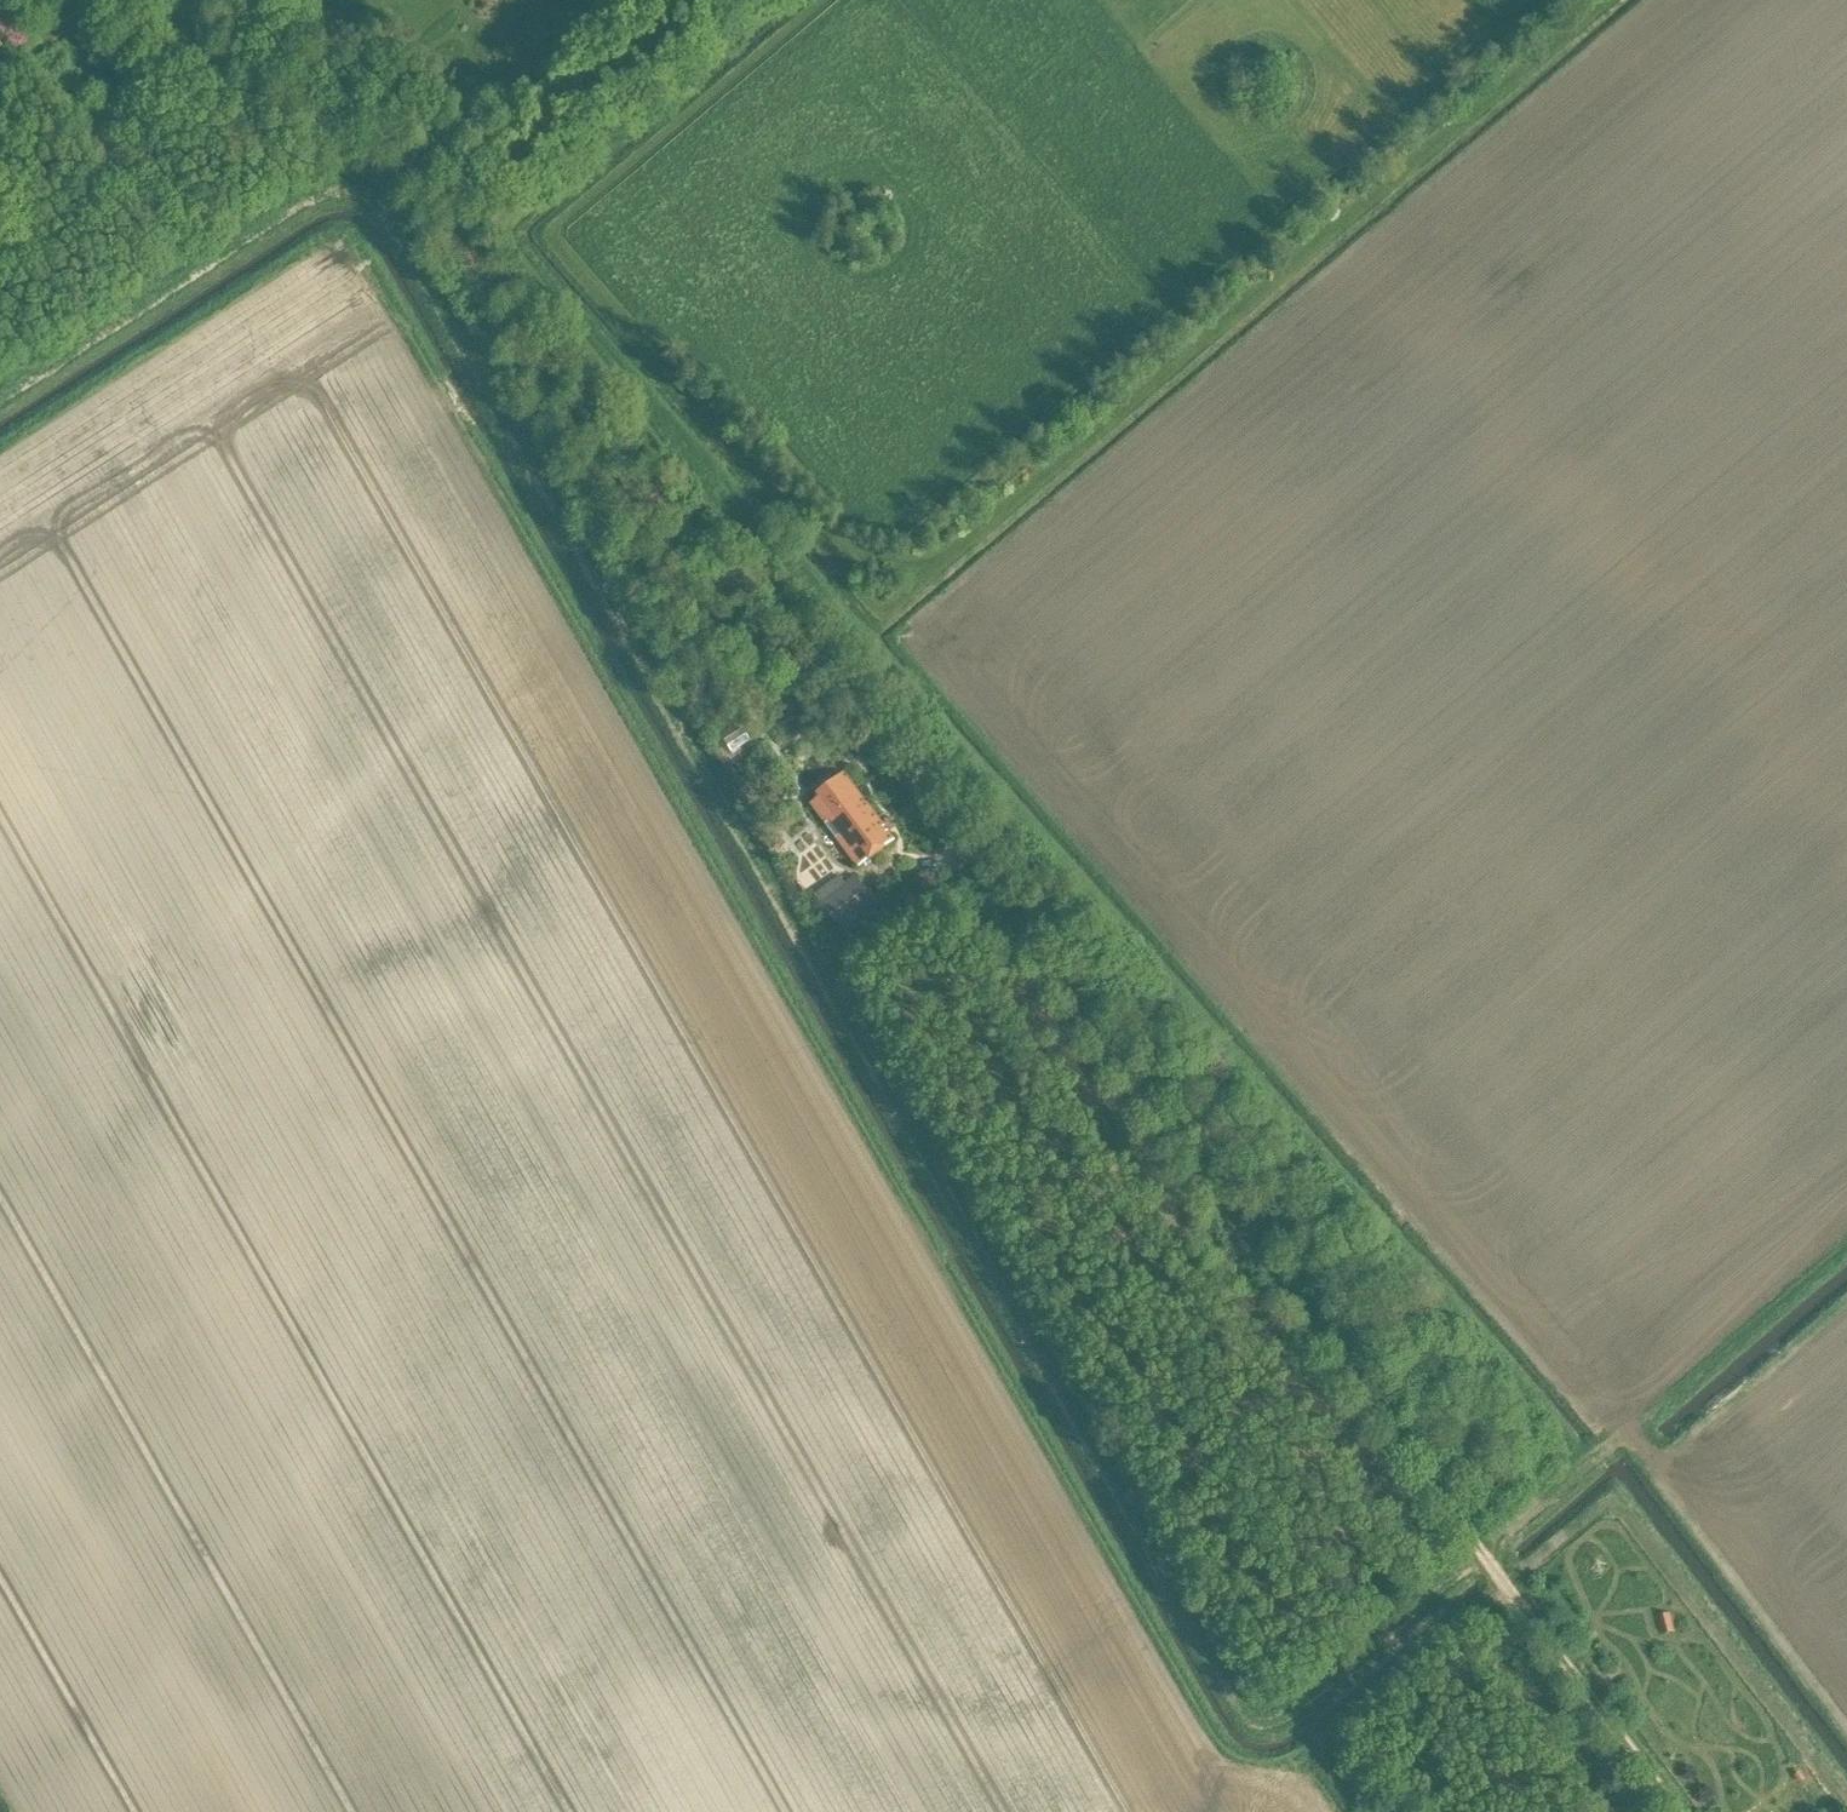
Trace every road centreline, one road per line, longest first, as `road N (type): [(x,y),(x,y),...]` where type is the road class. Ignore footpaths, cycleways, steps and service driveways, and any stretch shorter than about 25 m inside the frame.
road 1 (track): [(922,808),(1672,1811)]
road 2 (track): [(120,0),(0,87)]

